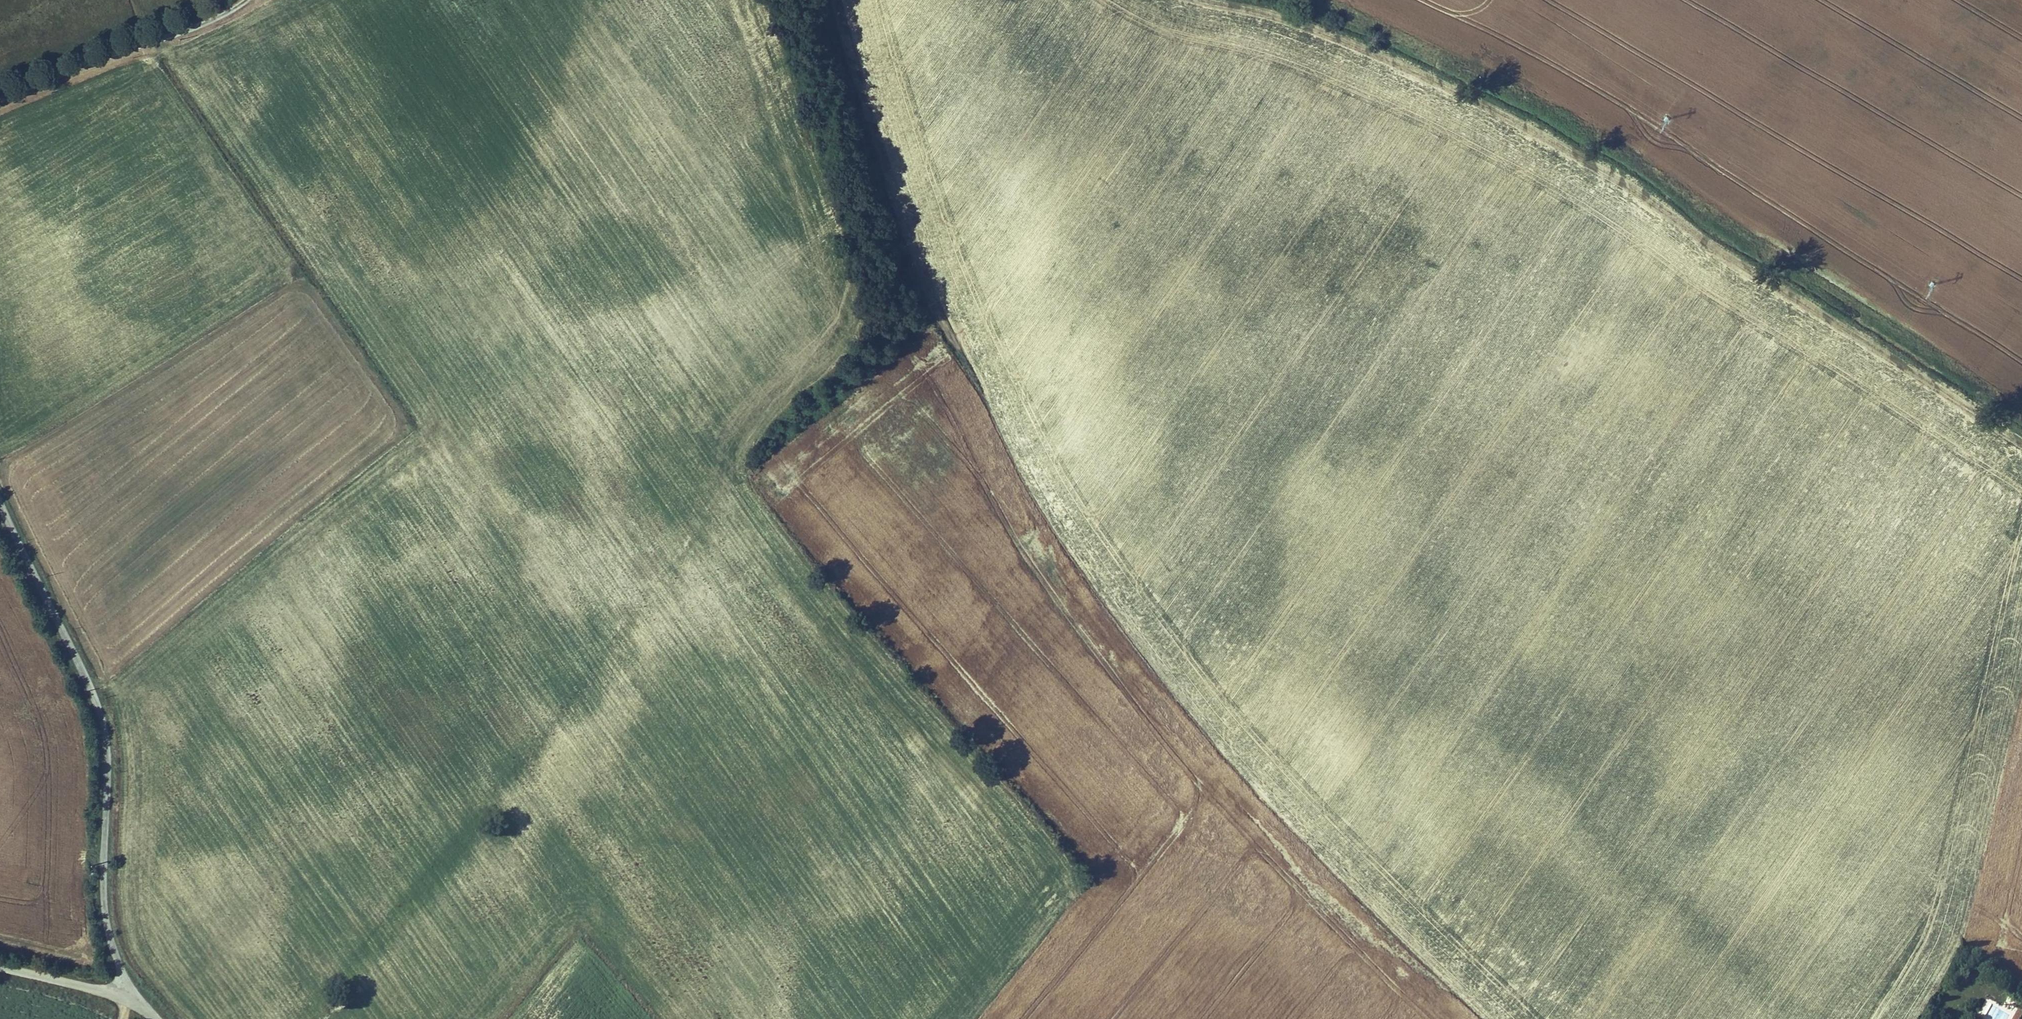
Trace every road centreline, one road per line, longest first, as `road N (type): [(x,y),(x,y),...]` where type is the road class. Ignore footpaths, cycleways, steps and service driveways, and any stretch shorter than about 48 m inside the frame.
road 1 (unclassified): [(0,504),(103,725),(106,923),(134,1004)]
road 2 (unclassified): [(247,0),(0,102)]
road 3 (tertiary): [(0,967),(134,1004)]

